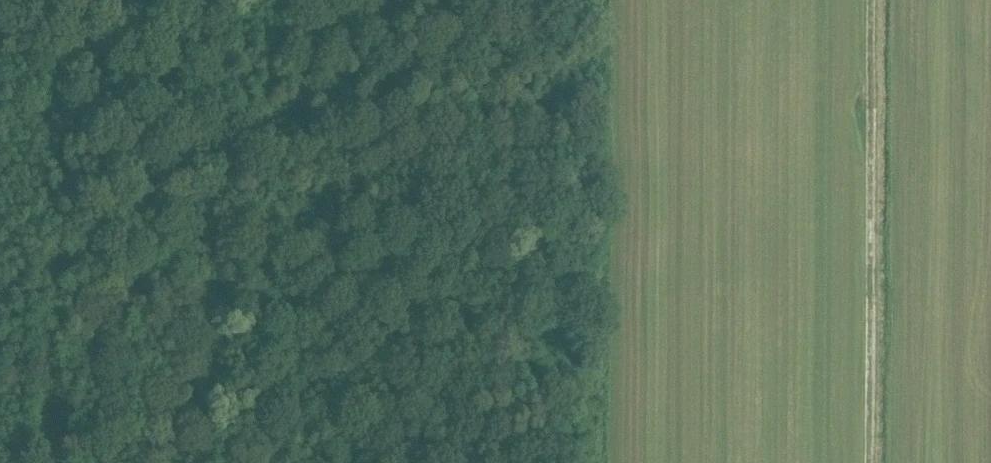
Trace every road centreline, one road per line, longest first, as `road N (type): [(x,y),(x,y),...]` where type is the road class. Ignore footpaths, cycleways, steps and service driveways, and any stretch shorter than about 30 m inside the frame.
road 1 (track): [(872,462),(875,0)]

